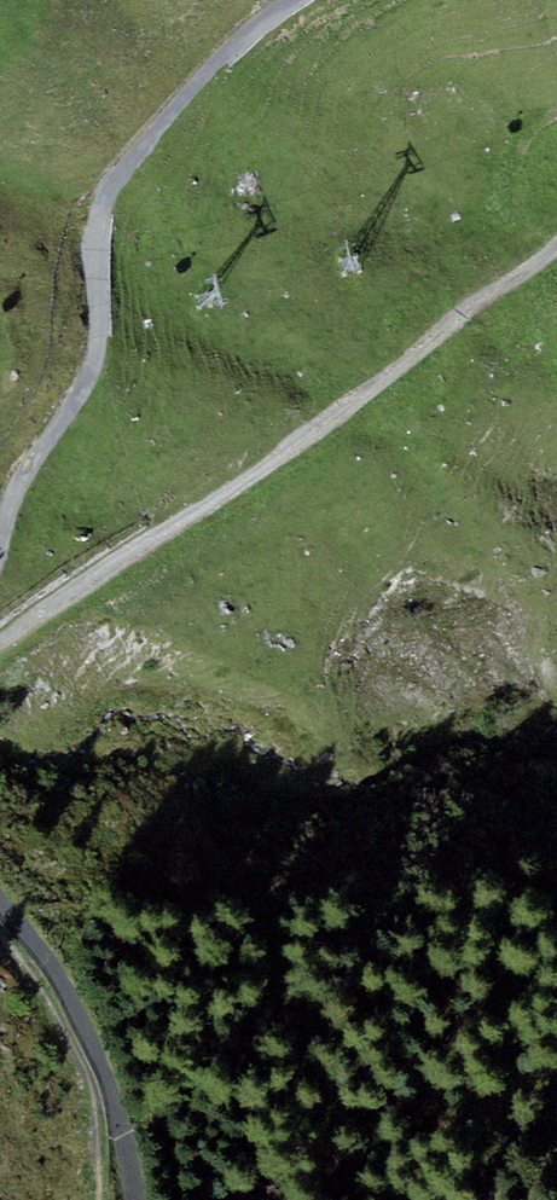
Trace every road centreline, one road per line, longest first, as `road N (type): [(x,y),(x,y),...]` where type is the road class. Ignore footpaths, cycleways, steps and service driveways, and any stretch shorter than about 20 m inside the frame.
road 1 (track): [(0,641),(273,463),(556,252)]
road 2 (track): [(293,0),(182,97),(111,189),(93,243),(97,365),(12,502),(0,555)]
road 3 (track): [(0,902),(102,1046),(143,1199)]

